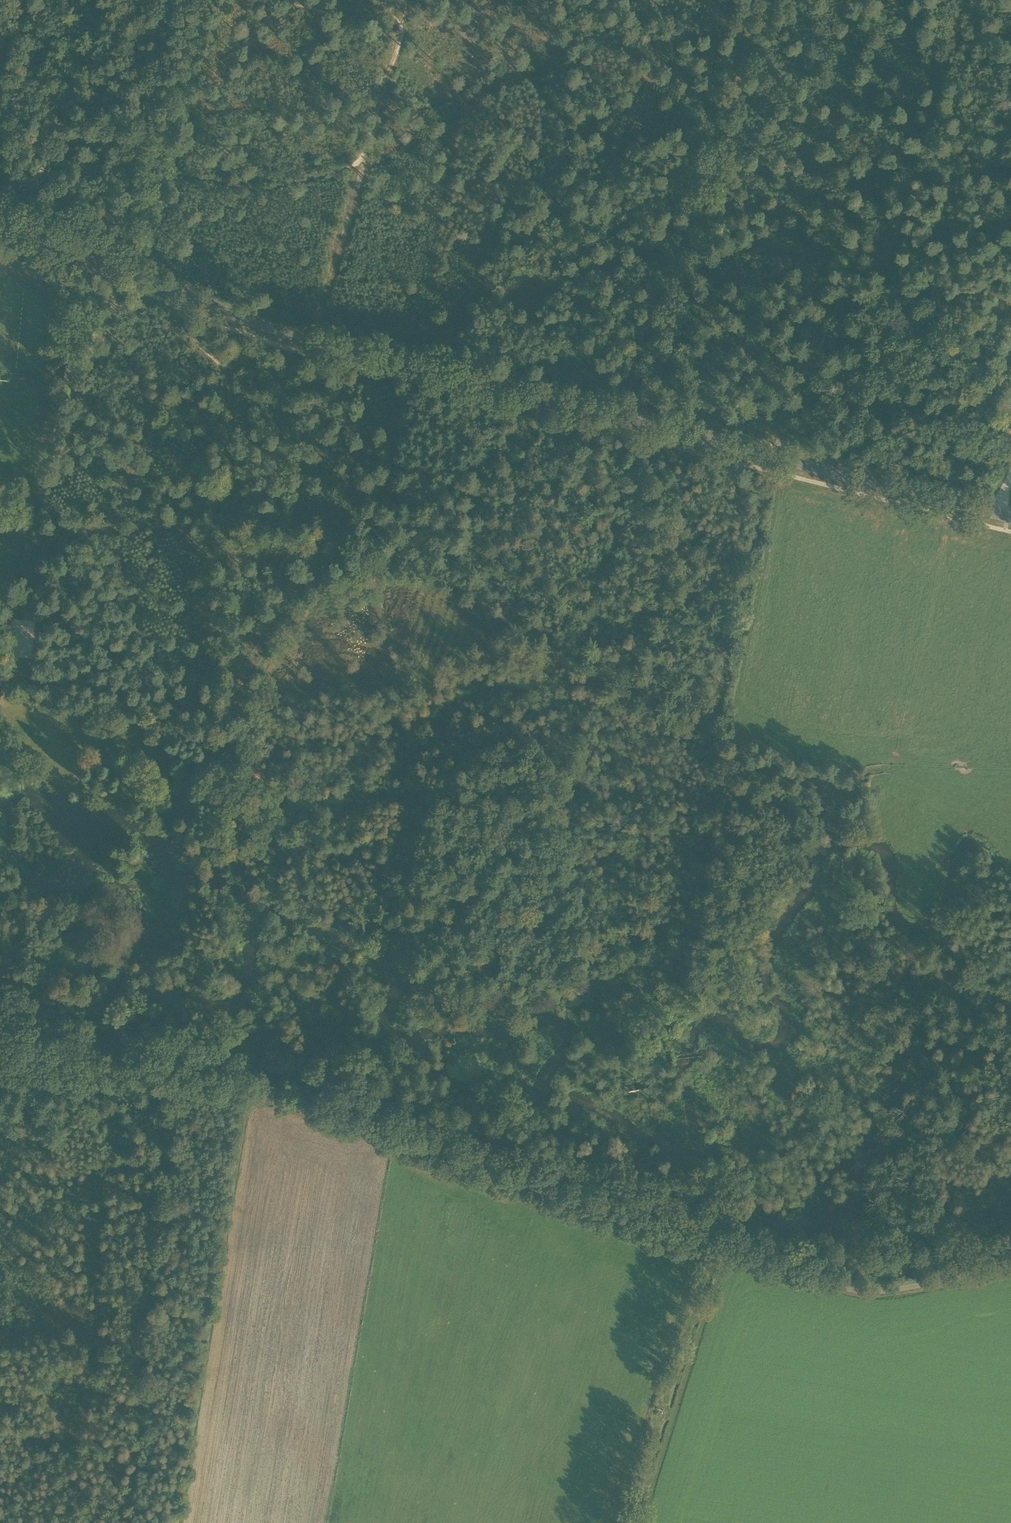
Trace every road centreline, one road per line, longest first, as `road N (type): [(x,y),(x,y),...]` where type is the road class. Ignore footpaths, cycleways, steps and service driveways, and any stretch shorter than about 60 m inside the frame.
road 1 (secondary): [(1010,517),(313,341),(0,217)]
road 2 (track): [(359,1127),(847,1288),(901,1289),(1010,1268)]
road 3 (track): [(638,438),(756,0)]
road 4 (track): [(0,1078),(170,1075),(359,1127)]
road 5 (track): [(717,1245),(626,1522)]
road 6 (track): [(776,458),(744,572),(719,715)]
road 7 (track): [(719,715),(748,804),(719,927)]
road 8 (track): [(363,159),(309,355)]

